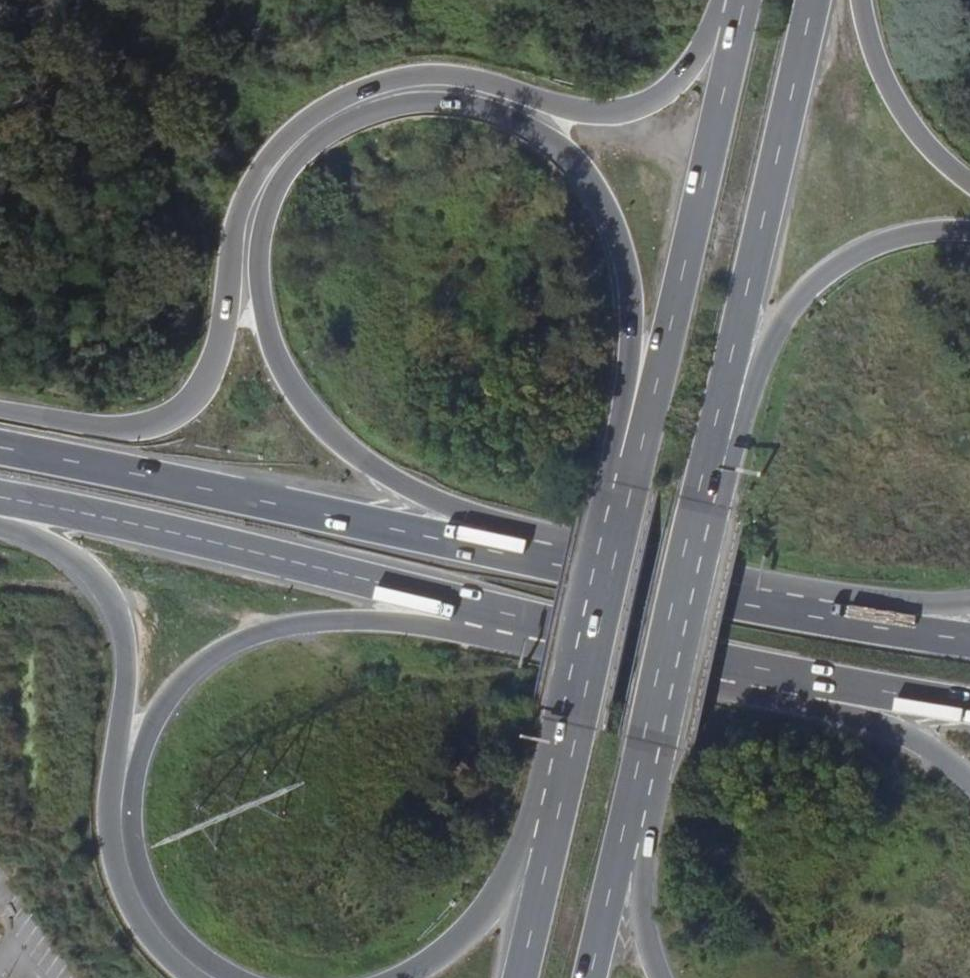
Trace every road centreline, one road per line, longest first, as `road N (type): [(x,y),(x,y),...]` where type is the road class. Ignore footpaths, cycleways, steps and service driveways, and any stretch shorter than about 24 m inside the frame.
road 1 (trunk): [(513,552),(486,518),(357,456),(289,382),(265,327),(261,227),(272,190),(302,155),(374,112),(414,102),(455,99),(535,128),(574,157),(616,229),(646,400)]
road 2 (trunk): [(733,45),(660,97),(620,109),(576,108),(446,77),(380,84),(327,108),(273,150),(242,199),(210,376),(182,406),(151,422),(113,426),(0,412)]
road 3 (trunk): [(238,977),(173,929),(149,884),(138,774),(154,726),(187,676),(234,643),(289,623),(411,623),(475,606)]
road 4 (trunk): [(0,529),(74,560),(108,593),(125,624),(130,662),(112,830),(124,884),(157,942),(197,977)]
road 5 (trunk): [(513,552),(0,450)]
road 6 (primary): [(706,498),(816,0)]
road 7 (trunk): [(0,498),(475,606)]
road 8 (primary): [(646,400),(549,836)]
road 9 (trunk): [(706,498),(734,461),(771,333),(802,293),(881,246),(969,230)]
road 10 (primary): [(625,856),(706,498)]
road 11 (primary): [(733,45),(646,400)]
road 12 (trunk): [(835,619),(513,552)]
road 13 (trunk): [(475,606),(763,668)]
road 14 (trunk): [(763,668),(836,712),(914,742),(969,786)]
road 15 (trunk): [(969,187),(903,114),(875,63),(862,0)]
road 16 (trunk): [(549,836),(468,935),(397,977)]
road 17 (trunk): [(763,668),(969,705)]
road 18 (primary): [(549,836),(519,977)]
road 19 (trunk): [(969,600),(903,602),(835,619)]
road 20 (trunk): [(969,641),(835,619)]
road 21 (trunk): [(661,977),(625,856)]
road 22 (primary): [(591,977),(625,856)]

